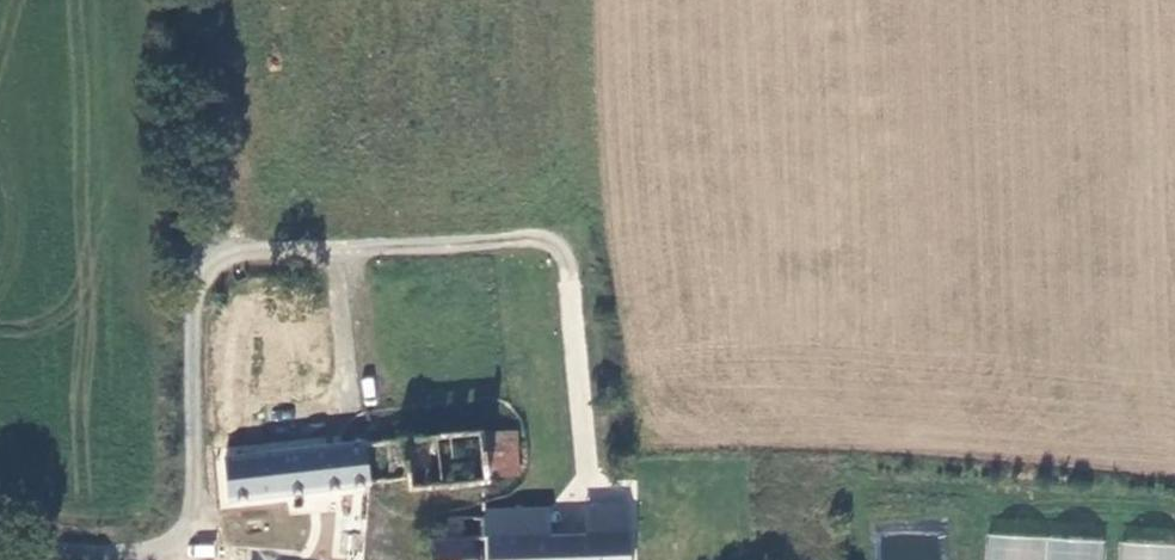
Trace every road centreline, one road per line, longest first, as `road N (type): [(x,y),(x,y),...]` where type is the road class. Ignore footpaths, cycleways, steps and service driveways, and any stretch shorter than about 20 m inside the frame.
road 1 (unclassified): [(0,549),(181,549),(192,530),(193,255)]
road 2 (track): [(193,255),(181,0)]
road 3 (track): [(590,484),(670,501),(681,559)]

